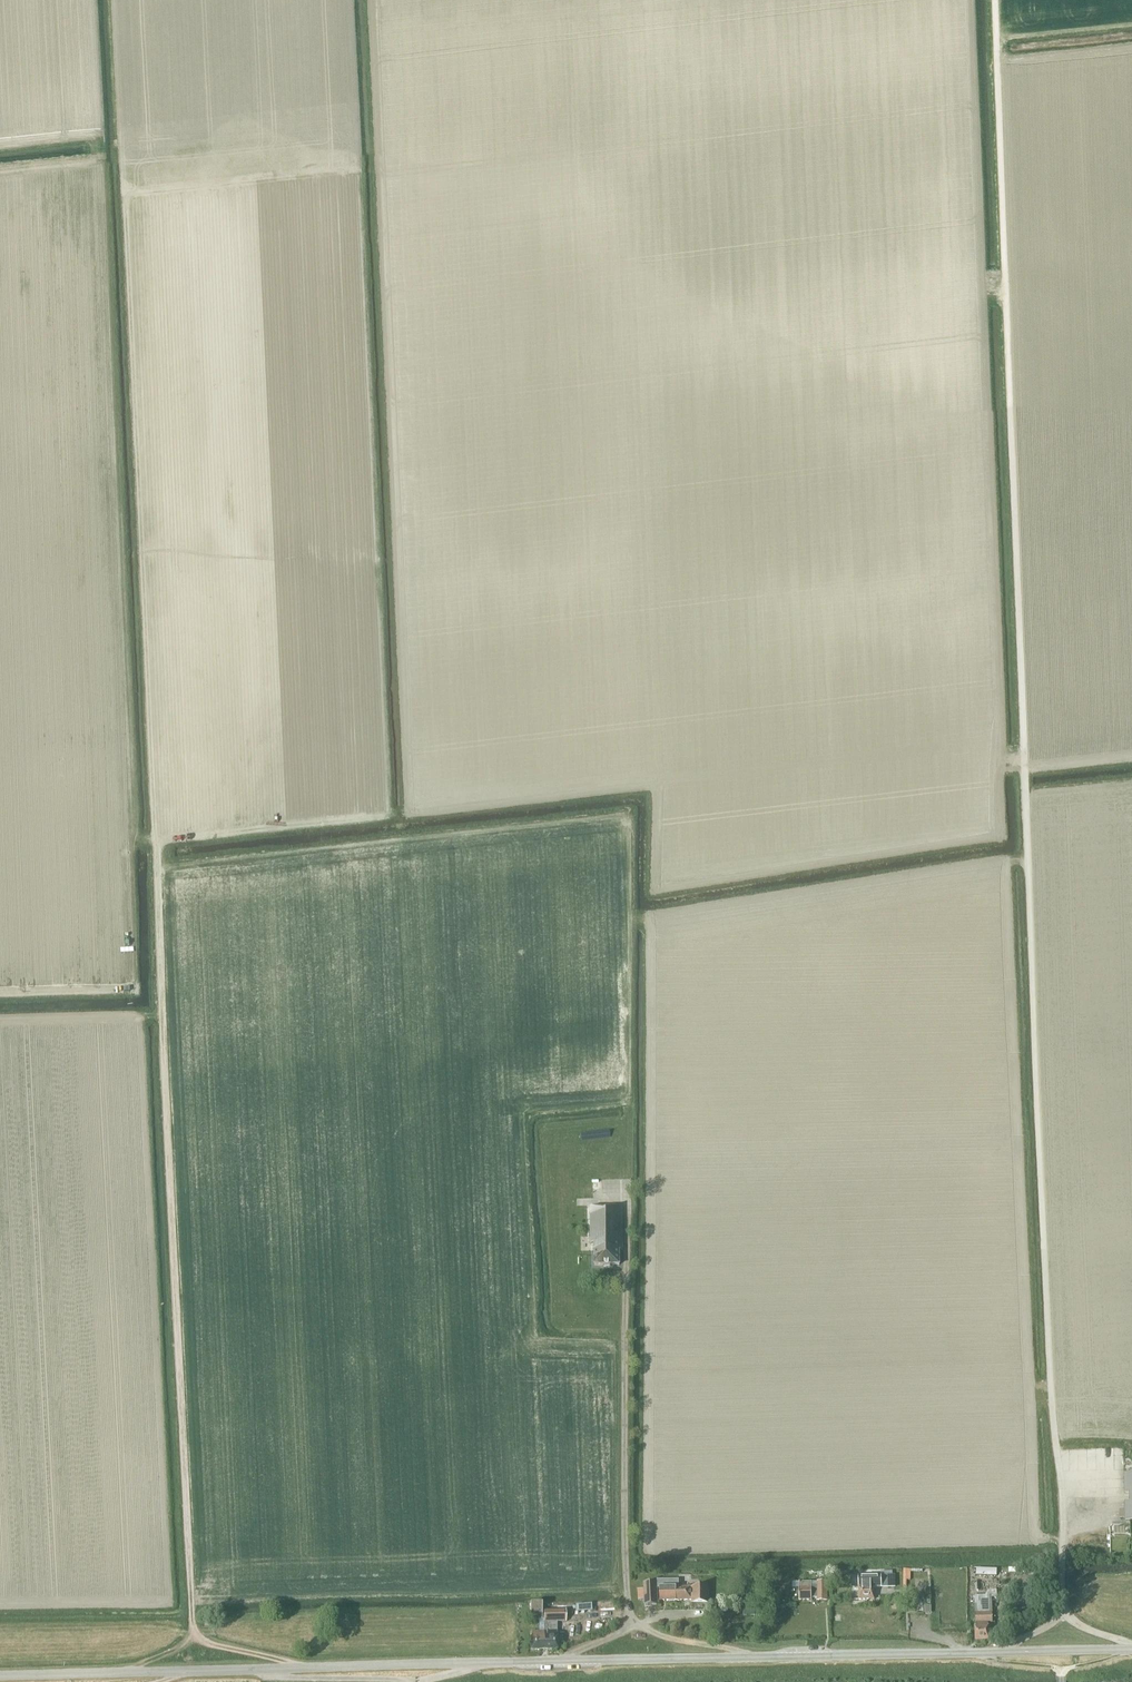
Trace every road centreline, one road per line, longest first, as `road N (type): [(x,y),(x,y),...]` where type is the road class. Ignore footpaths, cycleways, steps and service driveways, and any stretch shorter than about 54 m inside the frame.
road 1 (track): [(1052,1419),(995,0)]
road 2 (tertiary): [(0,1677),(1131,1649)]
road 3 (track): [(744,1658),(634,1626),(566,1661)]

